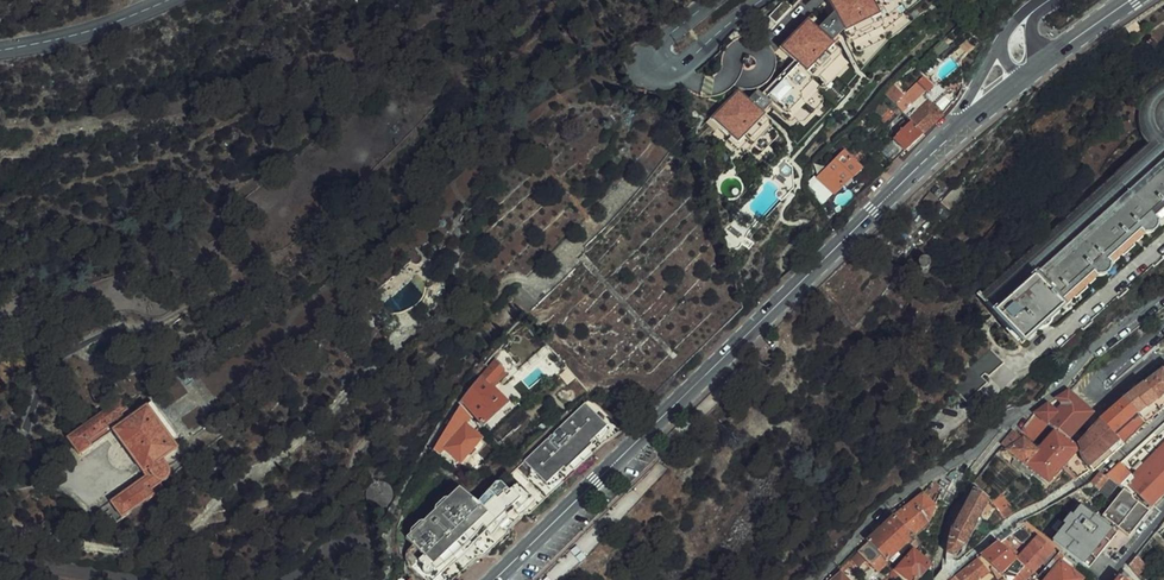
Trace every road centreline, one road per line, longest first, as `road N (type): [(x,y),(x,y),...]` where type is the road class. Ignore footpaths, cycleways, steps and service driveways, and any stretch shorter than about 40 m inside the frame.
road 1 (primary): [(492,579),(984,107)]
road 2 (tertiary): [(762,0),(682,68),(660,74),(650,56),(659,43),(712,0)]
road 3 (tertiary): [(170,0),(78,36),(0,51)]

